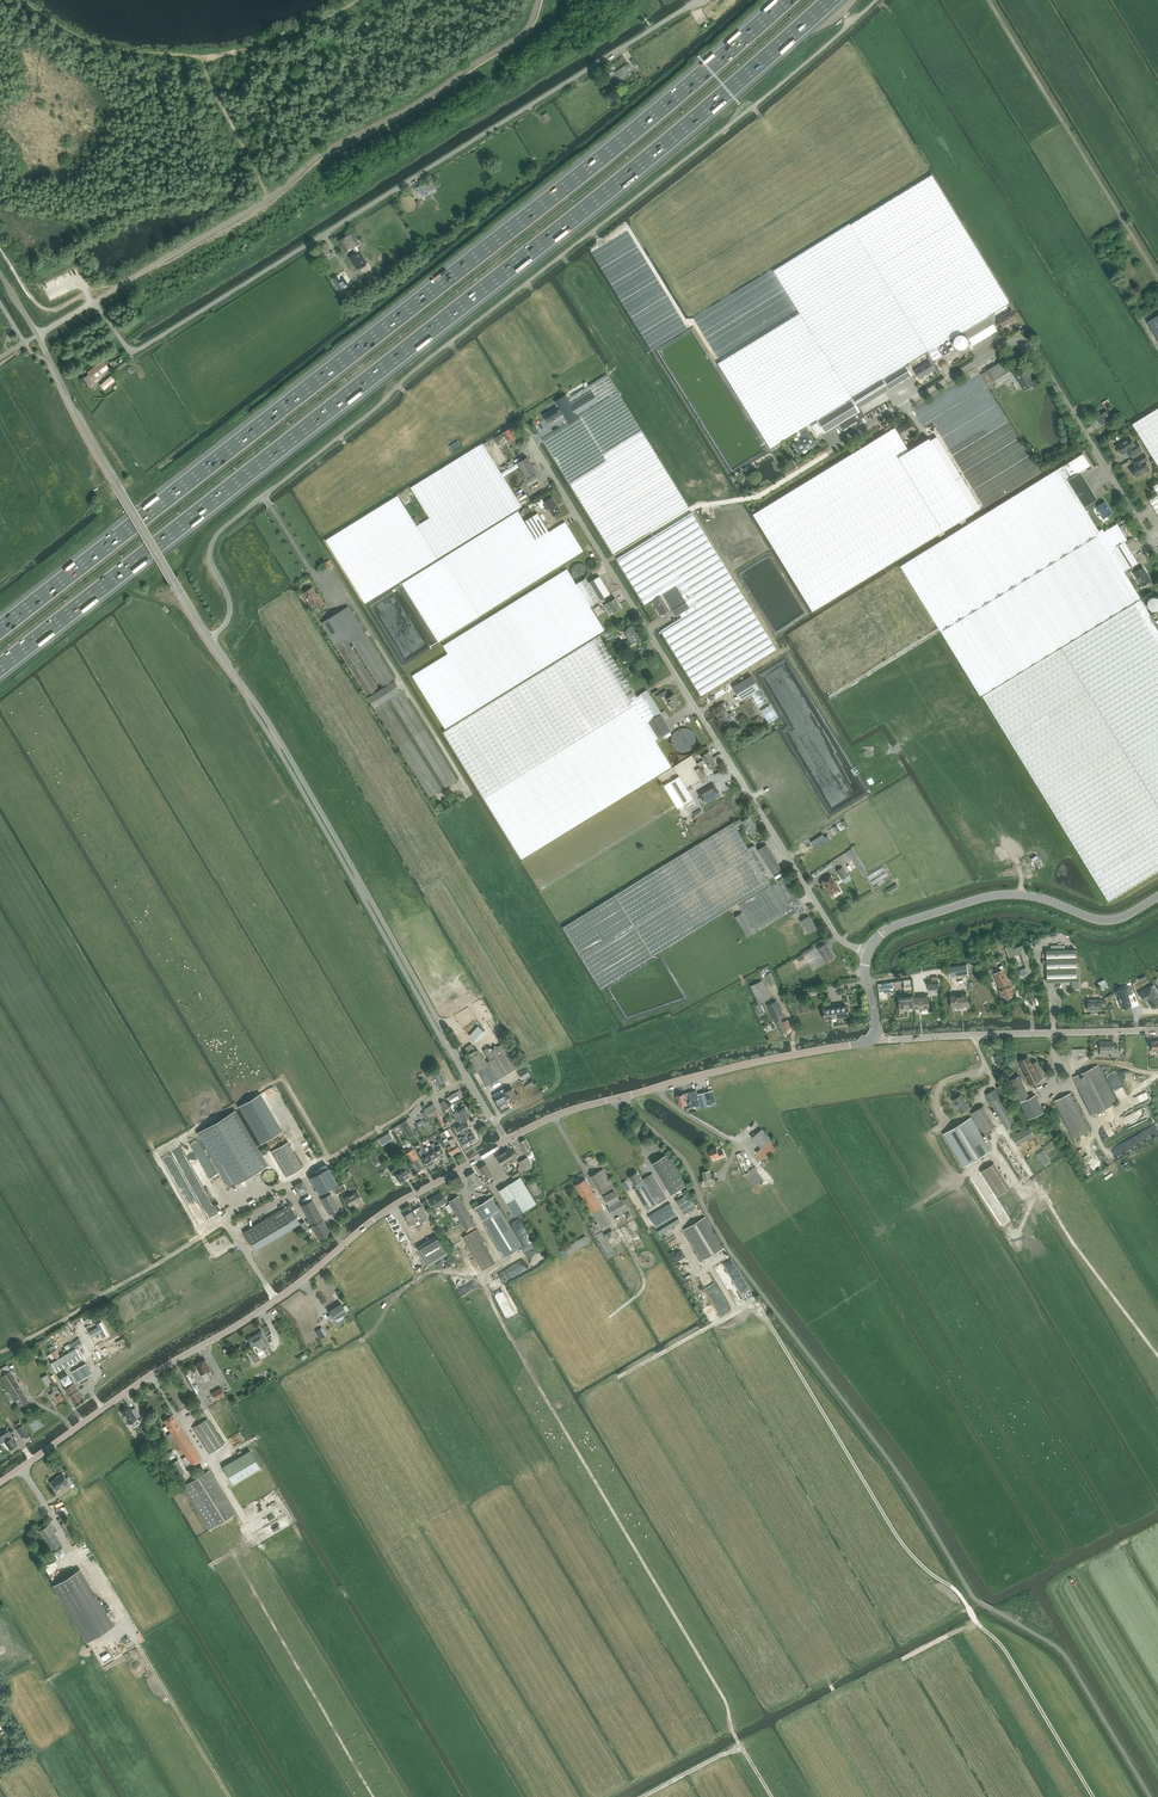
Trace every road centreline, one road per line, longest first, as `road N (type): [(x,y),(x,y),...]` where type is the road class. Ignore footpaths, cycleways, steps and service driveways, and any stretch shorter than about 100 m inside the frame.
road 1 (motorway): [(0,667),(553,234),(828,0)]
road 2 (motorway): [(786,0),(540,207),(0,629)]
road 3 (unclassified): [(210,638),(231,610),(211,556),(221,530),(877,0)]
road 4 (track): [(618,1377),(757,1305),(904,1546),(1003,1648),(1093,1796)]
road 5 (residential): [(131,353),(698,0)]
road 6 (unclassified): [(868,951),(837,937),(529,438)]
road 7 (tertiary): [(0,1483),(153,1374),(275,1300),(394,1205),(507,1141)]
road 8 (unclassified): [(507,1141),(272,727),(210,638)]
road 9 (track): [(732,1727),(725,1698),(494,1308),(484,1274)]
road 10 (track): [(1157,1356),(999,1127),(980,1096),(994,1083),(988,1069),(940,1084),(935,1097),(947,1123),(929,1134)]
road 11 (tertiary): [(507,1141),(579,1108),(873,1039)]
road 12 (unclassified): [(210,638),(38,335)]
road 13 (tertiary): [(1157,897),(1108,920),(1036,897),(994,895),(893,927),(868,951)]
road 14 (track): [(373,1796),(233,1553),(209,1566)]
road 15 (track): [(229,1796),(75,1552)]
road 16 (track): [(0,1352),(230,1221)]
road 17 (unclassified): [(1157,553),(1026,342)]
road 18 (unclassified): [(826,454),(1011,342),(1026,342)]
road 19 (track): [(371,1333),(393,1297),(424,1275),(484,1274),(533,1246)]
road 20 (residential): [(873,1039),(1054,1033)]
road 21 (track): [(772,1796),(741,1746),(641,1796)]
road 22 (track): [(836,1694),(978,1623)]
road 23 (track): [(330,1157),(282,1077),(234,1103)]
road 24 (track): [(330,1157),(434,1098)]

